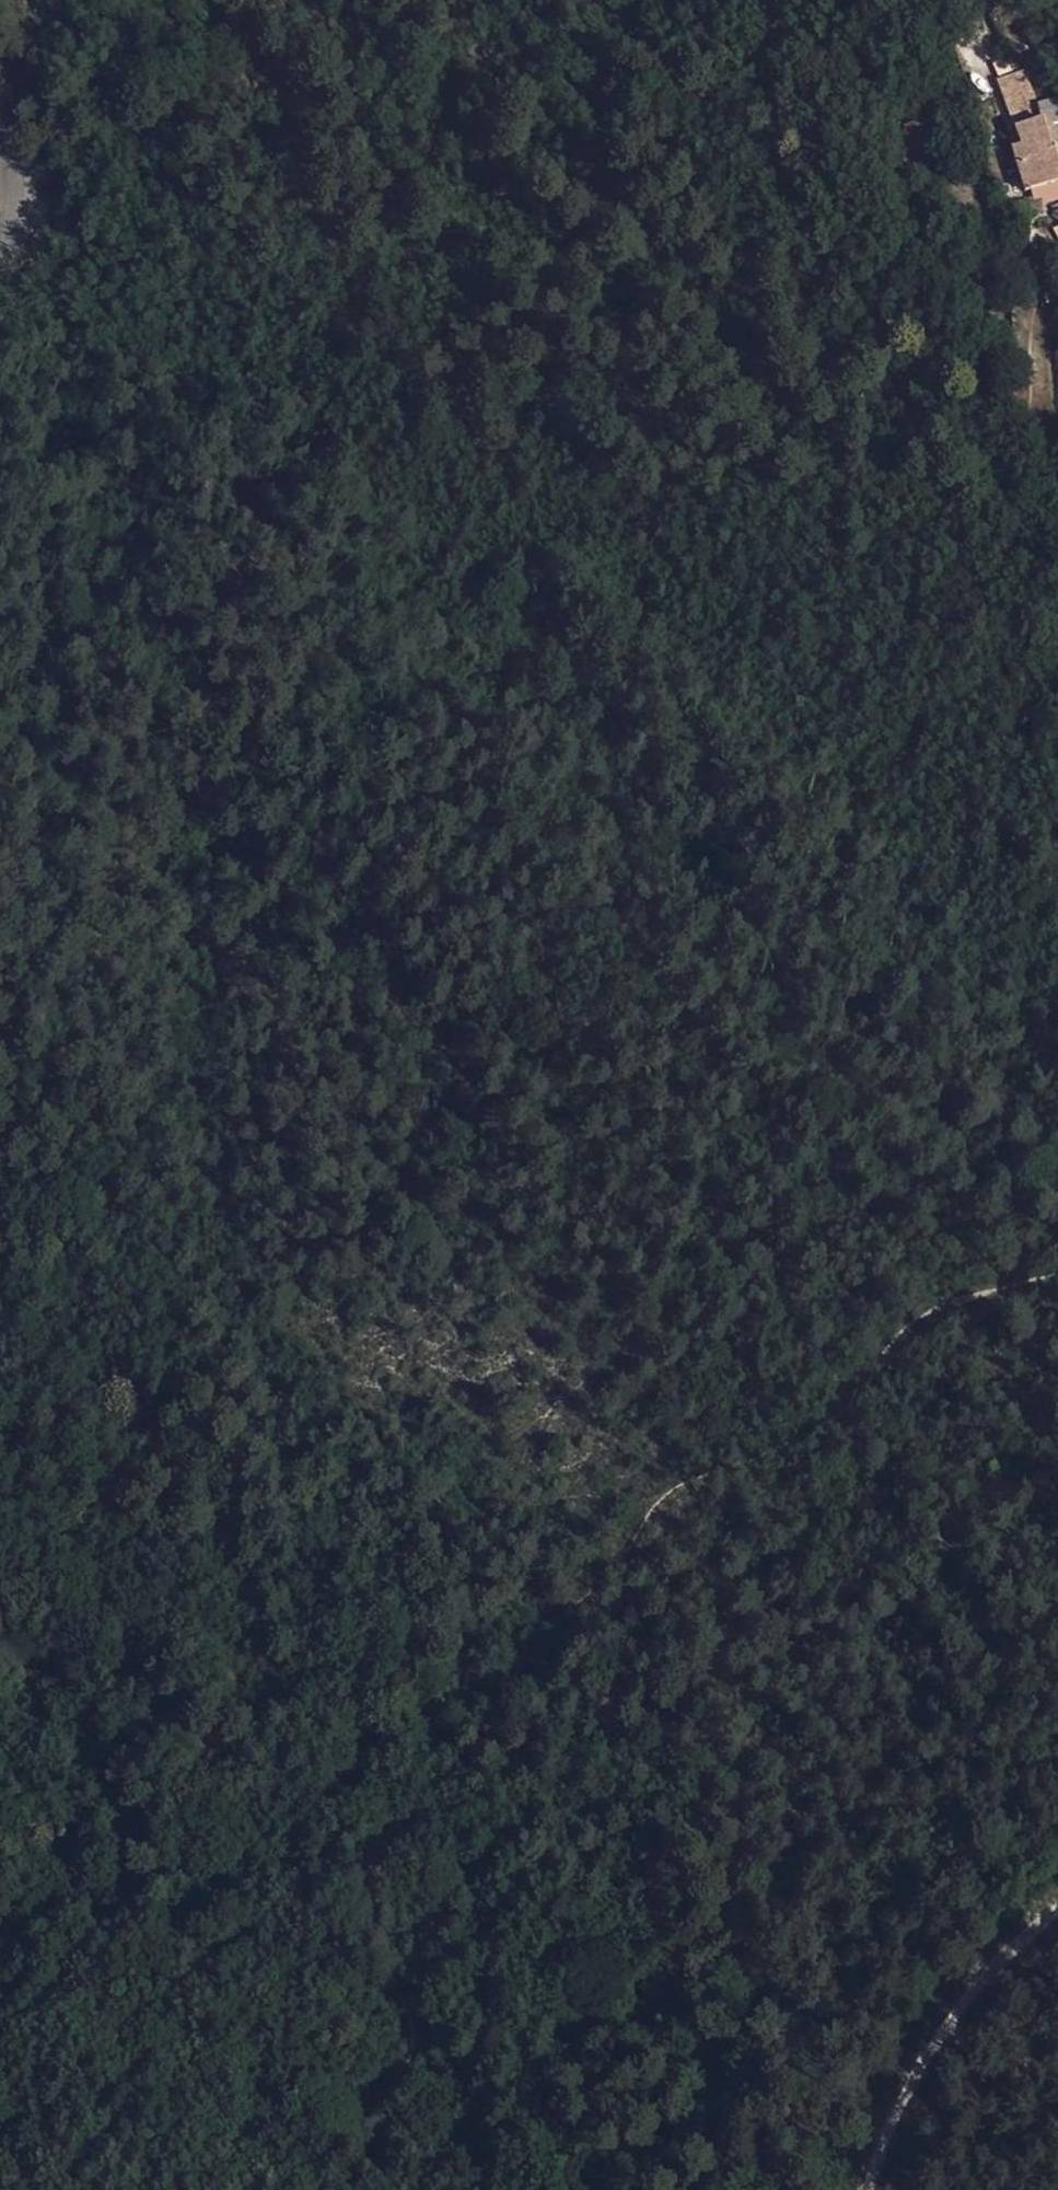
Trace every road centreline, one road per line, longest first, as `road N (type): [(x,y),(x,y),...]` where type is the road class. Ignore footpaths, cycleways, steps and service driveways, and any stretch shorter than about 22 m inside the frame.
road 1 (track): [(873,2189),(940,2038),(1057,1916)]
road 2 (unclassified): [(16,217),(20,148),(0,97)]

